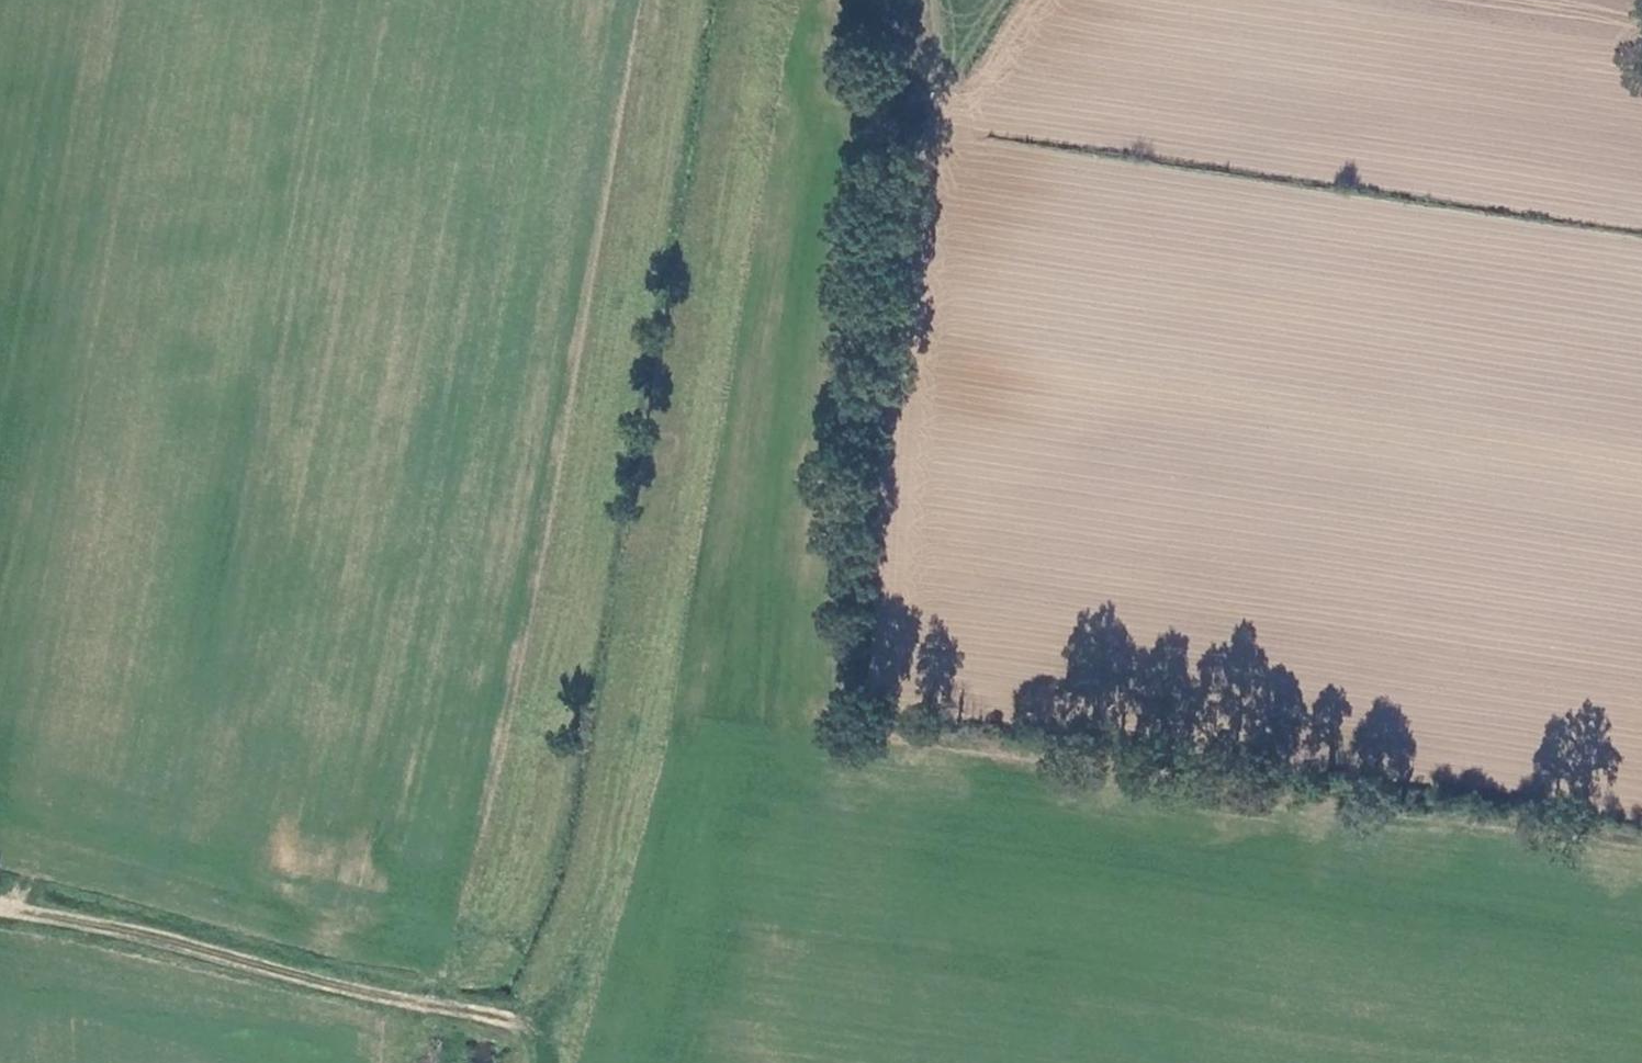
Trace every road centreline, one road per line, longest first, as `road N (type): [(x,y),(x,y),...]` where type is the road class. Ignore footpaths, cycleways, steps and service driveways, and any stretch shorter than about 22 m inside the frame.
road 1 (track): [(511,1024),(315,982),(121,927),(0,906)]

